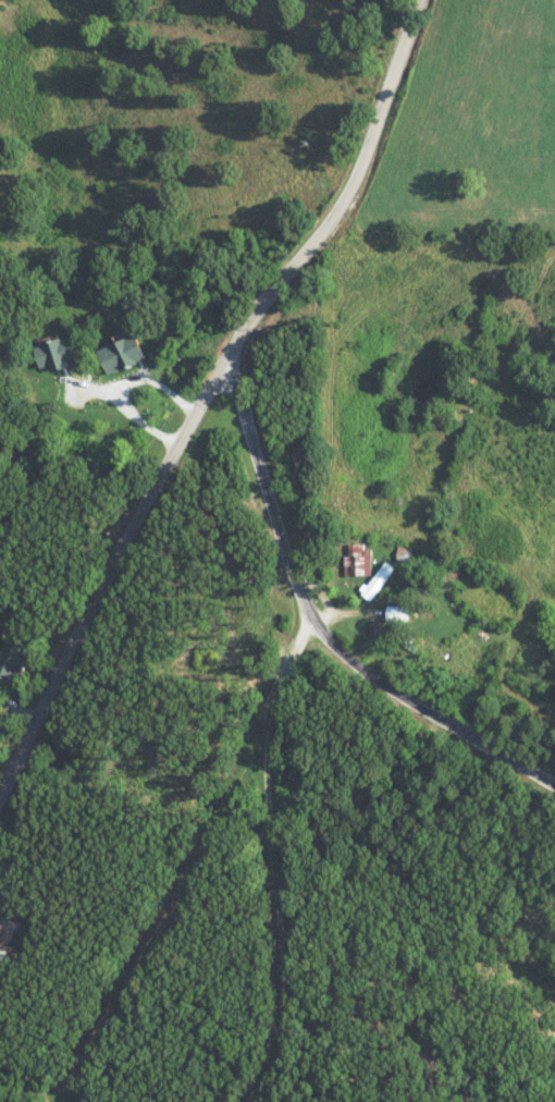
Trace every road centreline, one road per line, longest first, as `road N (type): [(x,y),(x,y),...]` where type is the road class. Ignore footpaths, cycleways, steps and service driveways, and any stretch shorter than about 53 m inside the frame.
road 1 (residential): [(0,792),(101,579),(233,345),(354,179),(417,0)]
road 2 (residential): [(554,781),(356,662),(304,579),(245,391),(226,357)]

